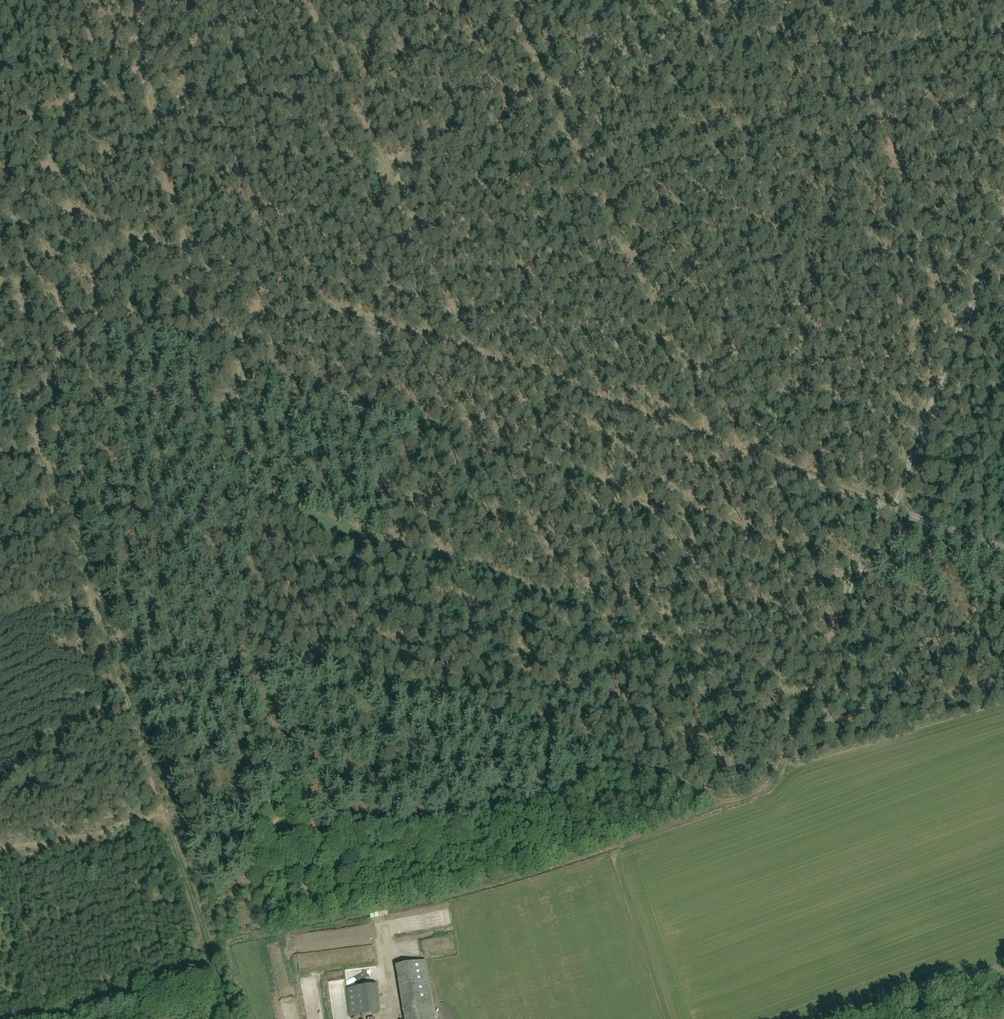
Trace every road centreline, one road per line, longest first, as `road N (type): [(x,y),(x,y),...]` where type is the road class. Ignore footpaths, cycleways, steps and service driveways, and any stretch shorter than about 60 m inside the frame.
road 1 (track): [(81,218),(891,511)]
road 2 (track): [(877,505),(771,783),(753,796),(277,921)]
road 3 (track): [(808,690),(249,500),(230,412),(241,371)]
road 4 (track): [(249,500),(250,632),(753,796)]
road 5 (track): [(851,578),(241,371)]
road 6 (track): [(217,938),(0,337)]
road 7 (track): [(181,254),(744,0)]
road 8 (track): [(877,505),(693,0)]
road 9 (track): [(710,446),(510,0)]
road 10 (track): [(471,360),(309,0)]
road 11 (track): [(1003,214),(891,511)]
road 12 (track): [(959,332),(894,149),(1003,101)]
road 13 (track): [(283,0),(29,122)]
road 14 (unclassified): [(860,1018),(1003,966)]

